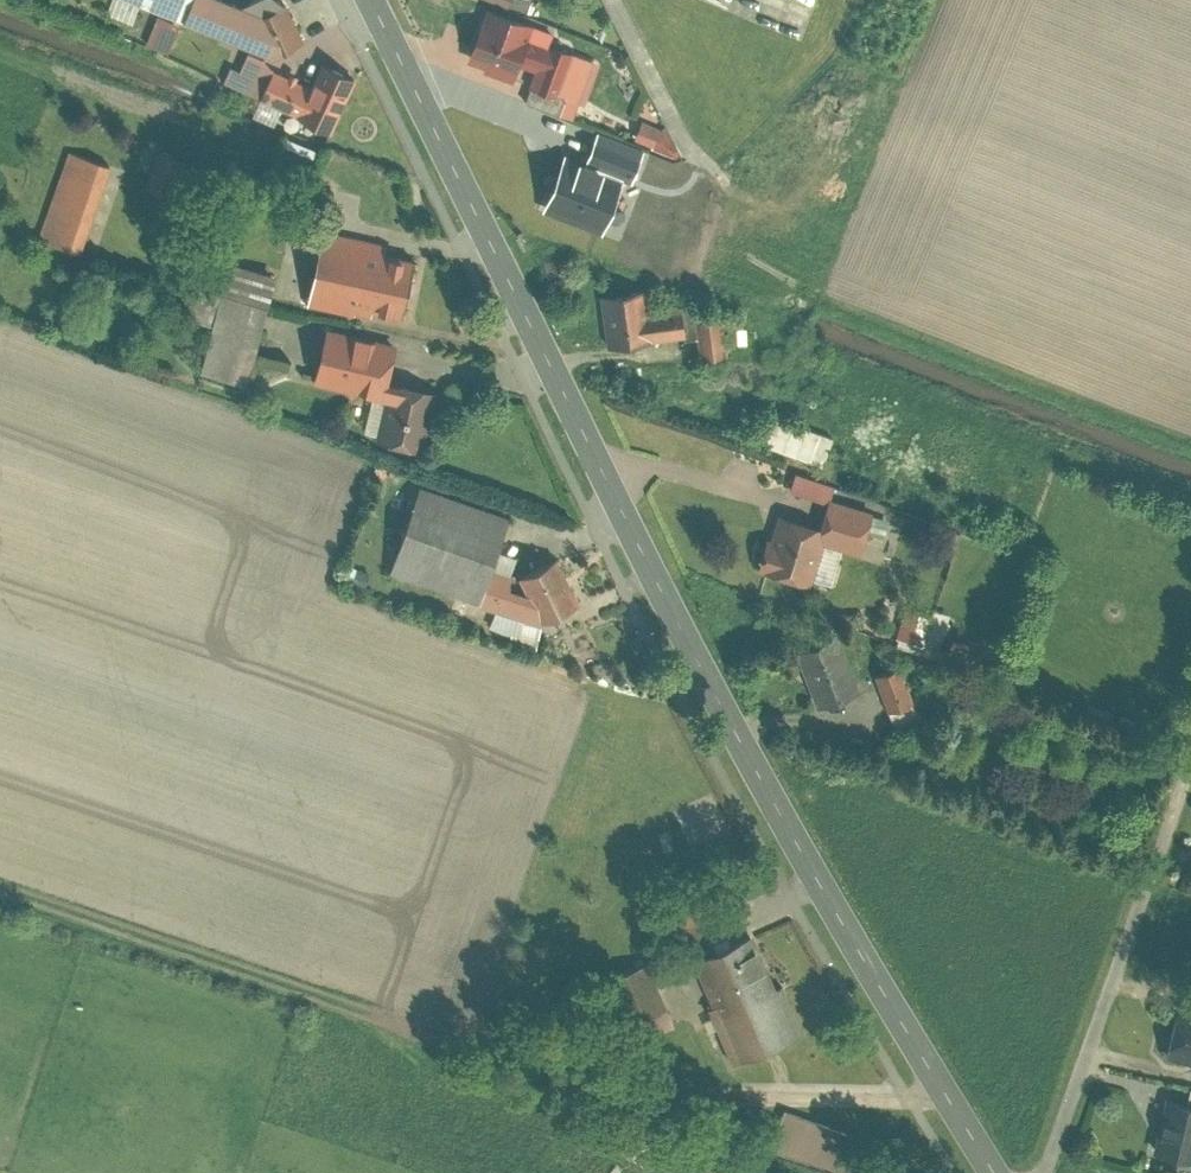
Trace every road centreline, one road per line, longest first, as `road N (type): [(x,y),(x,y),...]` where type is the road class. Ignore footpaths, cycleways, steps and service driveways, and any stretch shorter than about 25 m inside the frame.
road 1 (tertiary): [(371,0),(771,820),(977,1172)]
road 2 (track): [(906,1064),(754,1082),(663,1079),(532,1053),(0,880)]
road 3 (residential): [(1190,687),(1017,1172)]

